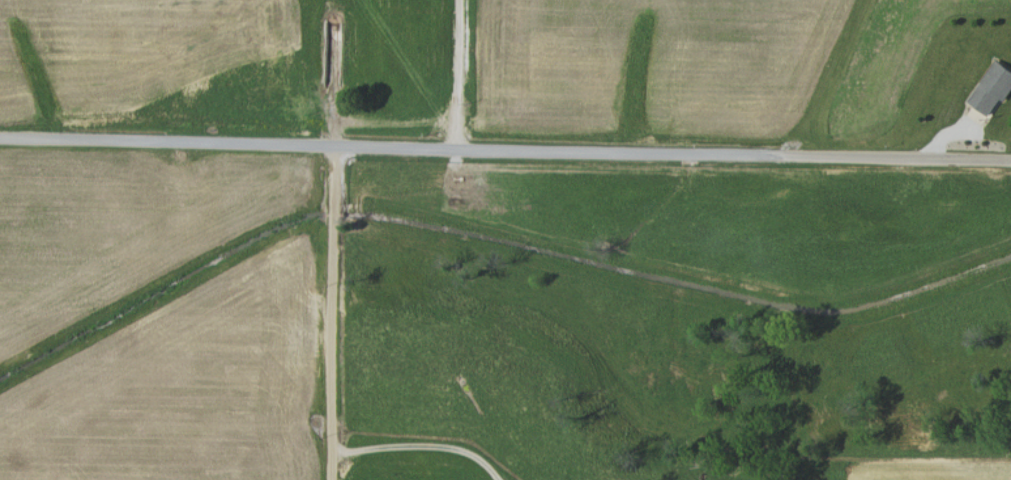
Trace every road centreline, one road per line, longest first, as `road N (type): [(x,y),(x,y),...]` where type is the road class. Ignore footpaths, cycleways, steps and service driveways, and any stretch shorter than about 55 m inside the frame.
road 1 (residential): [(795,156),(0,139)]
road 2 (residential): [(335,479),(334,148)]
road 3 (residential): [(1010,160),(795,156)]

